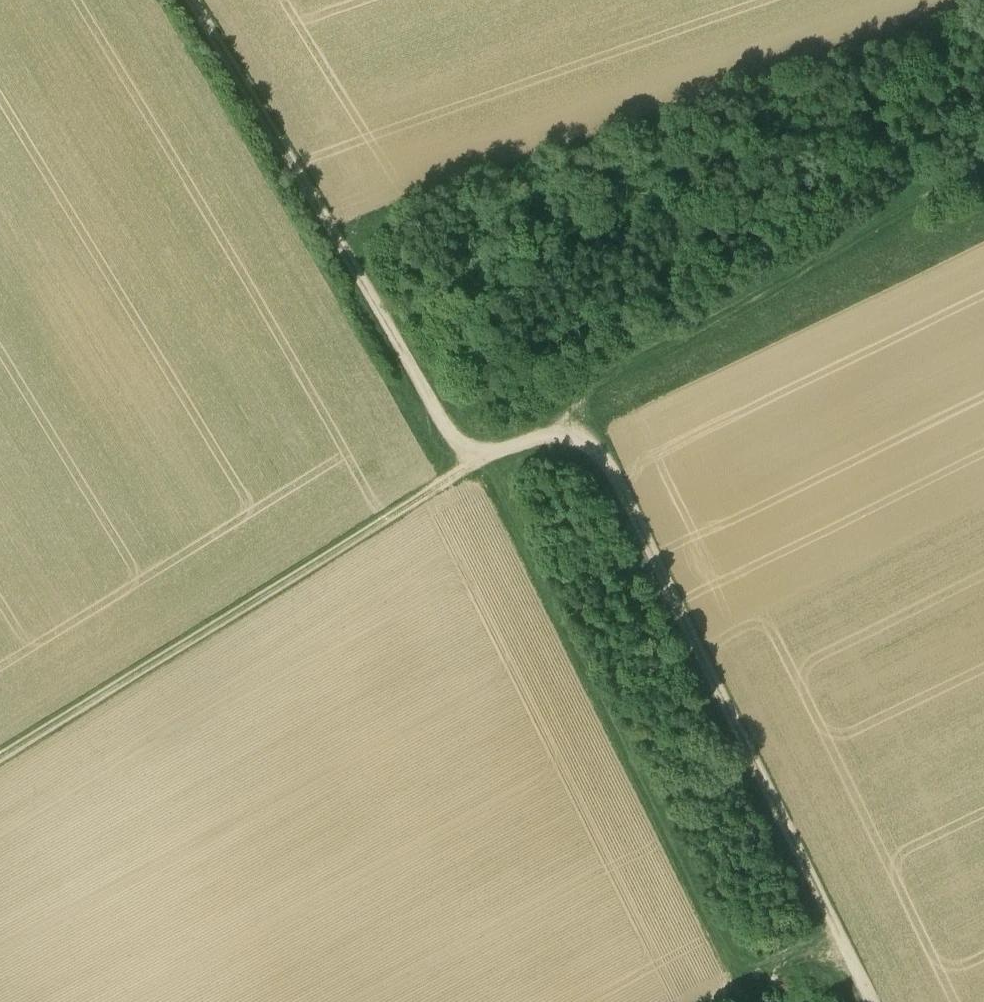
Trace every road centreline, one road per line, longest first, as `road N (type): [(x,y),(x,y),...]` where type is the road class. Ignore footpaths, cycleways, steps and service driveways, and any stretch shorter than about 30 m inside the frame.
road 1 (track): [(195,0),(471,462),(733,985)]
road 2 (track): [(882,1001),(614,471),(597,442),(560,428)]
road 3 (track): [(560,428),(423,473),(0,742)]
road 4 (track): [(983,147),(585,381),(568,399),(560,428)]
road 5 (track): [(843,922),(703,1001)]

